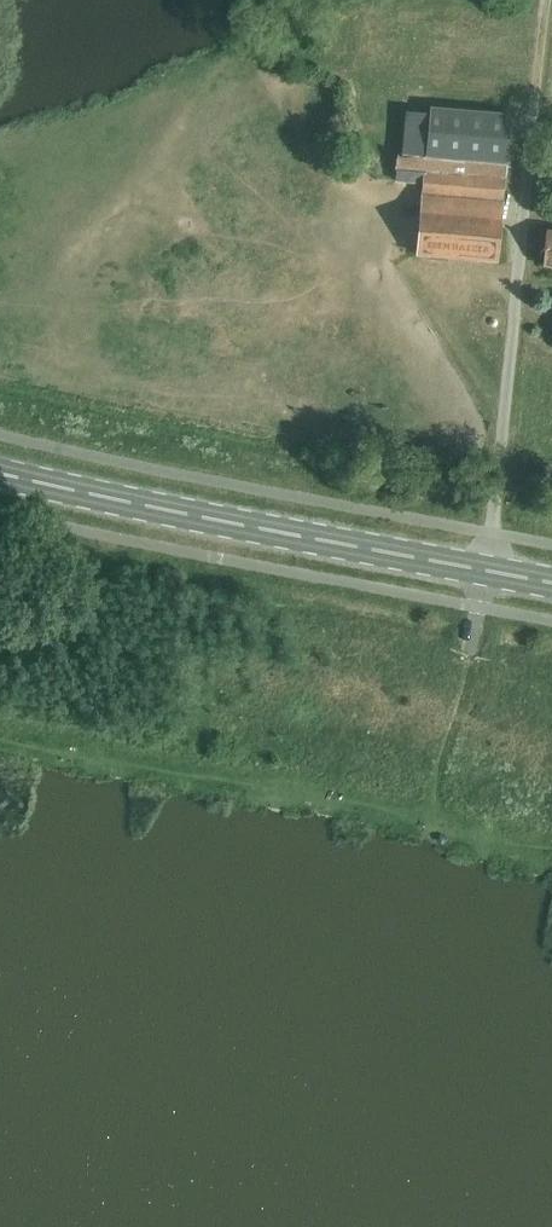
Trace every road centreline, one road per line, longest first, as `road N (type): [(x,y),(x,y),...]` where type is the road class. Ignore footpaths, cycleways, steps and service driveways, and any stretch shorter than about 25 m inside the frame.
road 1 (track): [(0,724),(551,849)]
road 2 (secondary): [(551,580),(0,479)]
road 3 (track): [(525,197),(541,0)]

